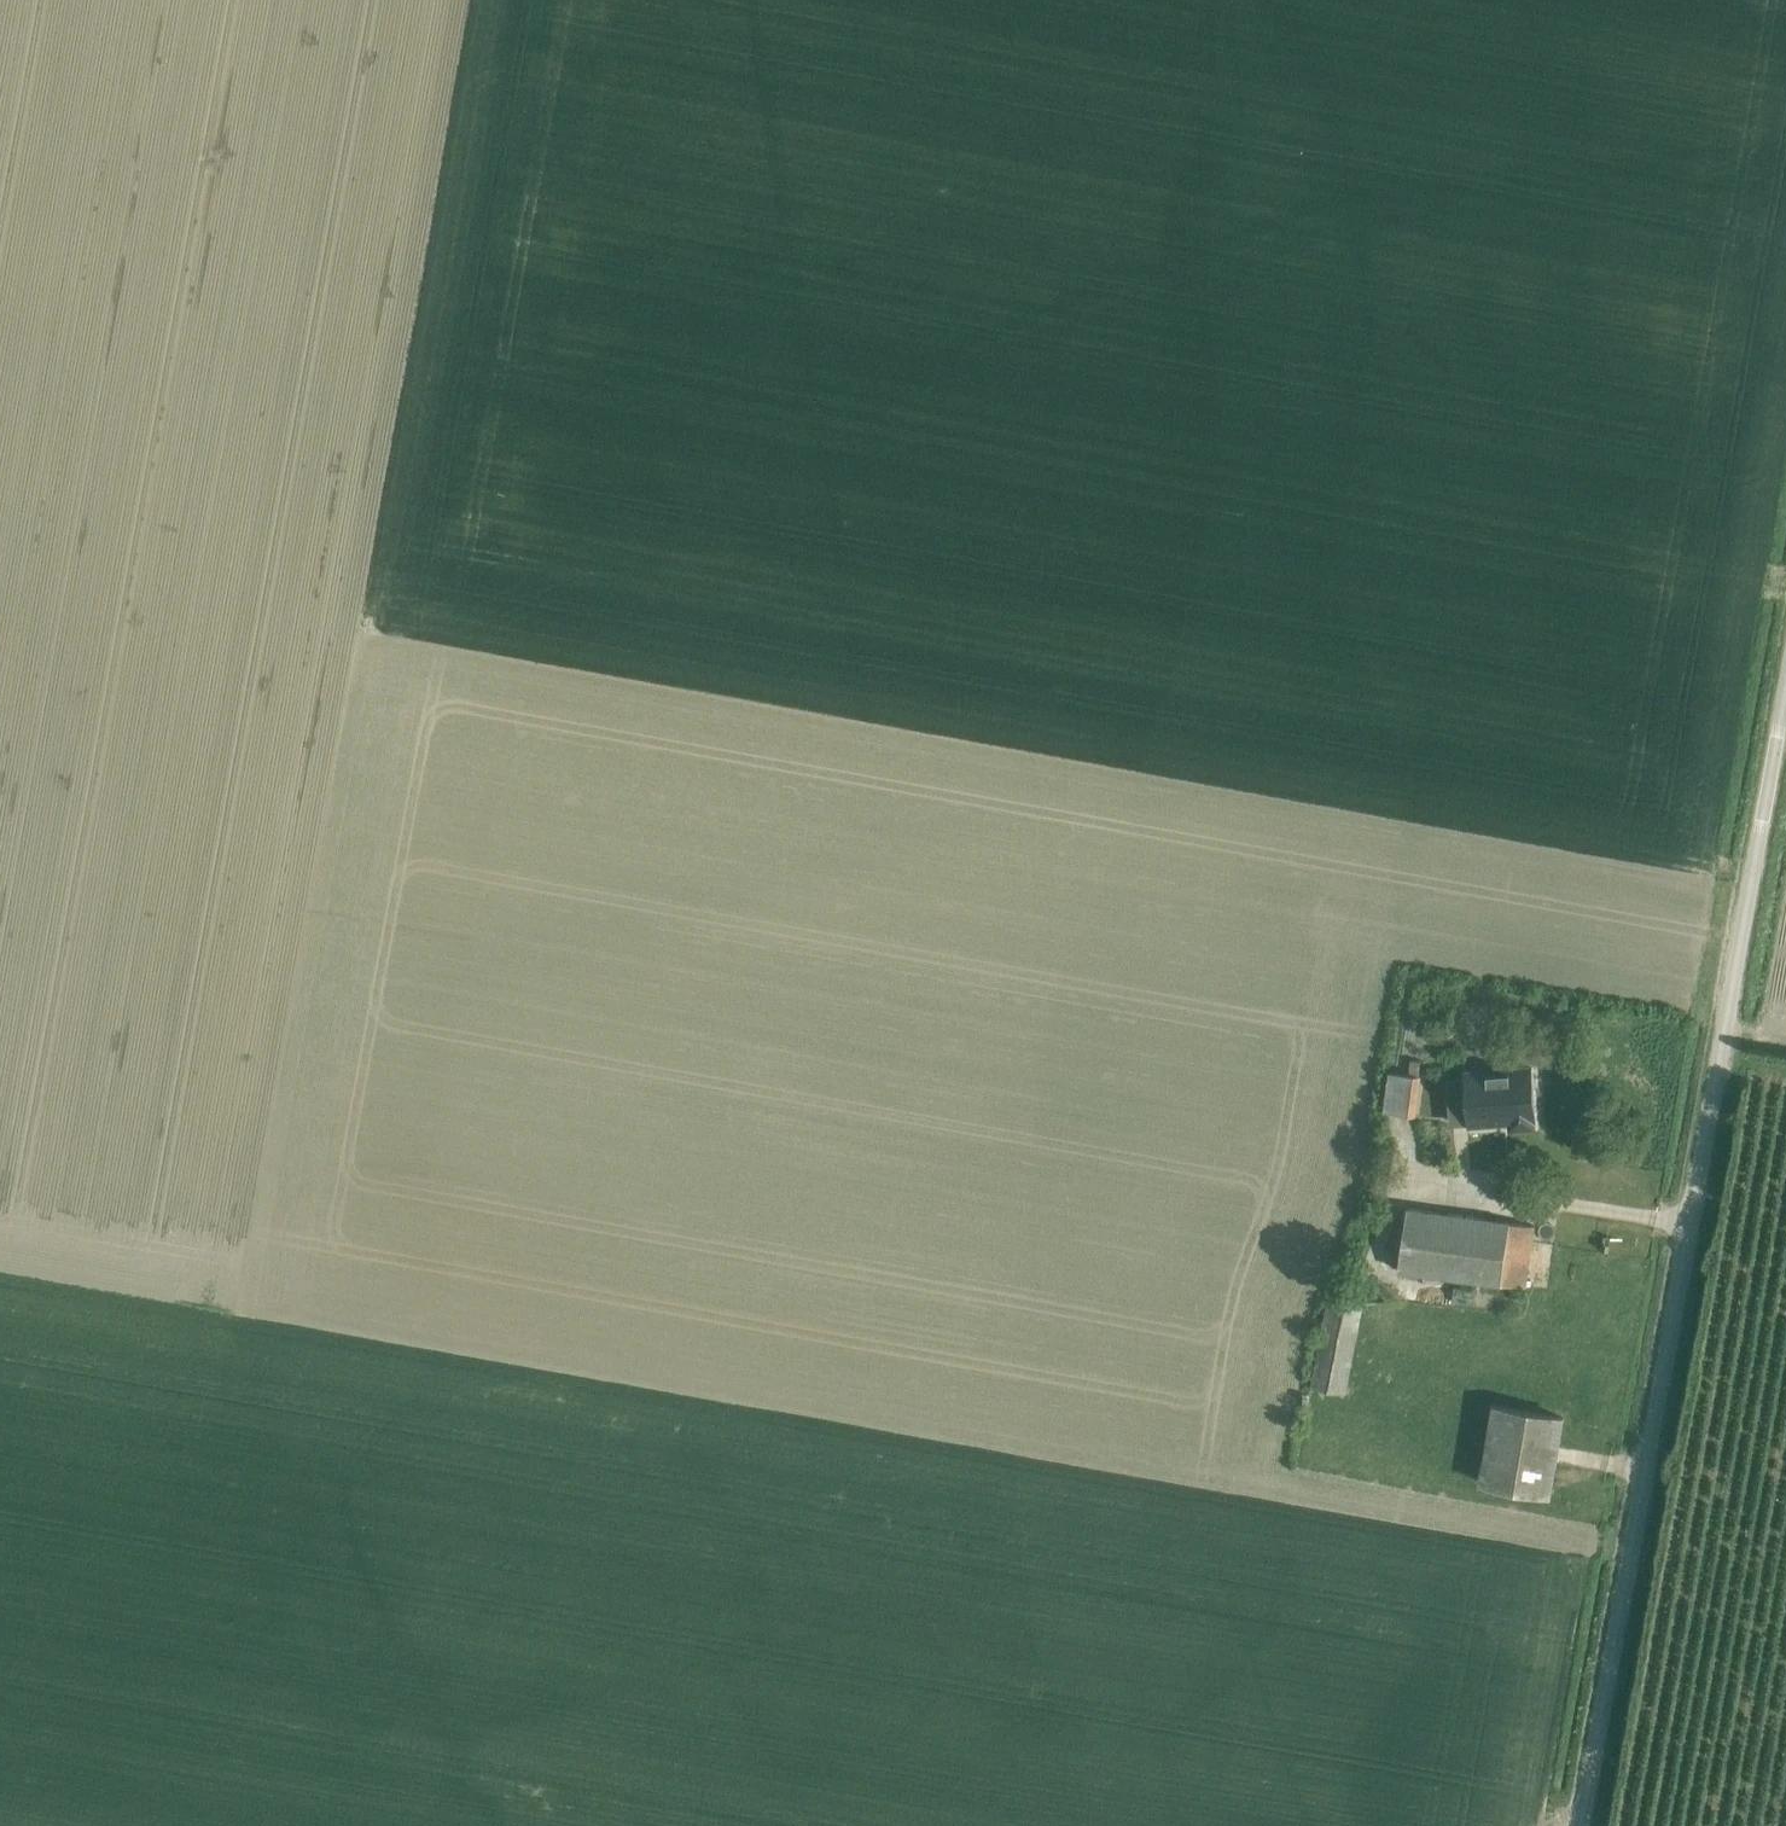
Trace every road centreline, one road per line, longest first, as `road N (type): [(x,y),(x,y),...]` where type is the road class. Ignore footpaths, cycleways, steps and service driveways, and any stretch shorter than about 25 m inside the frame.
road 1 (unclassified): [(1582,1825),(1785,701)]

